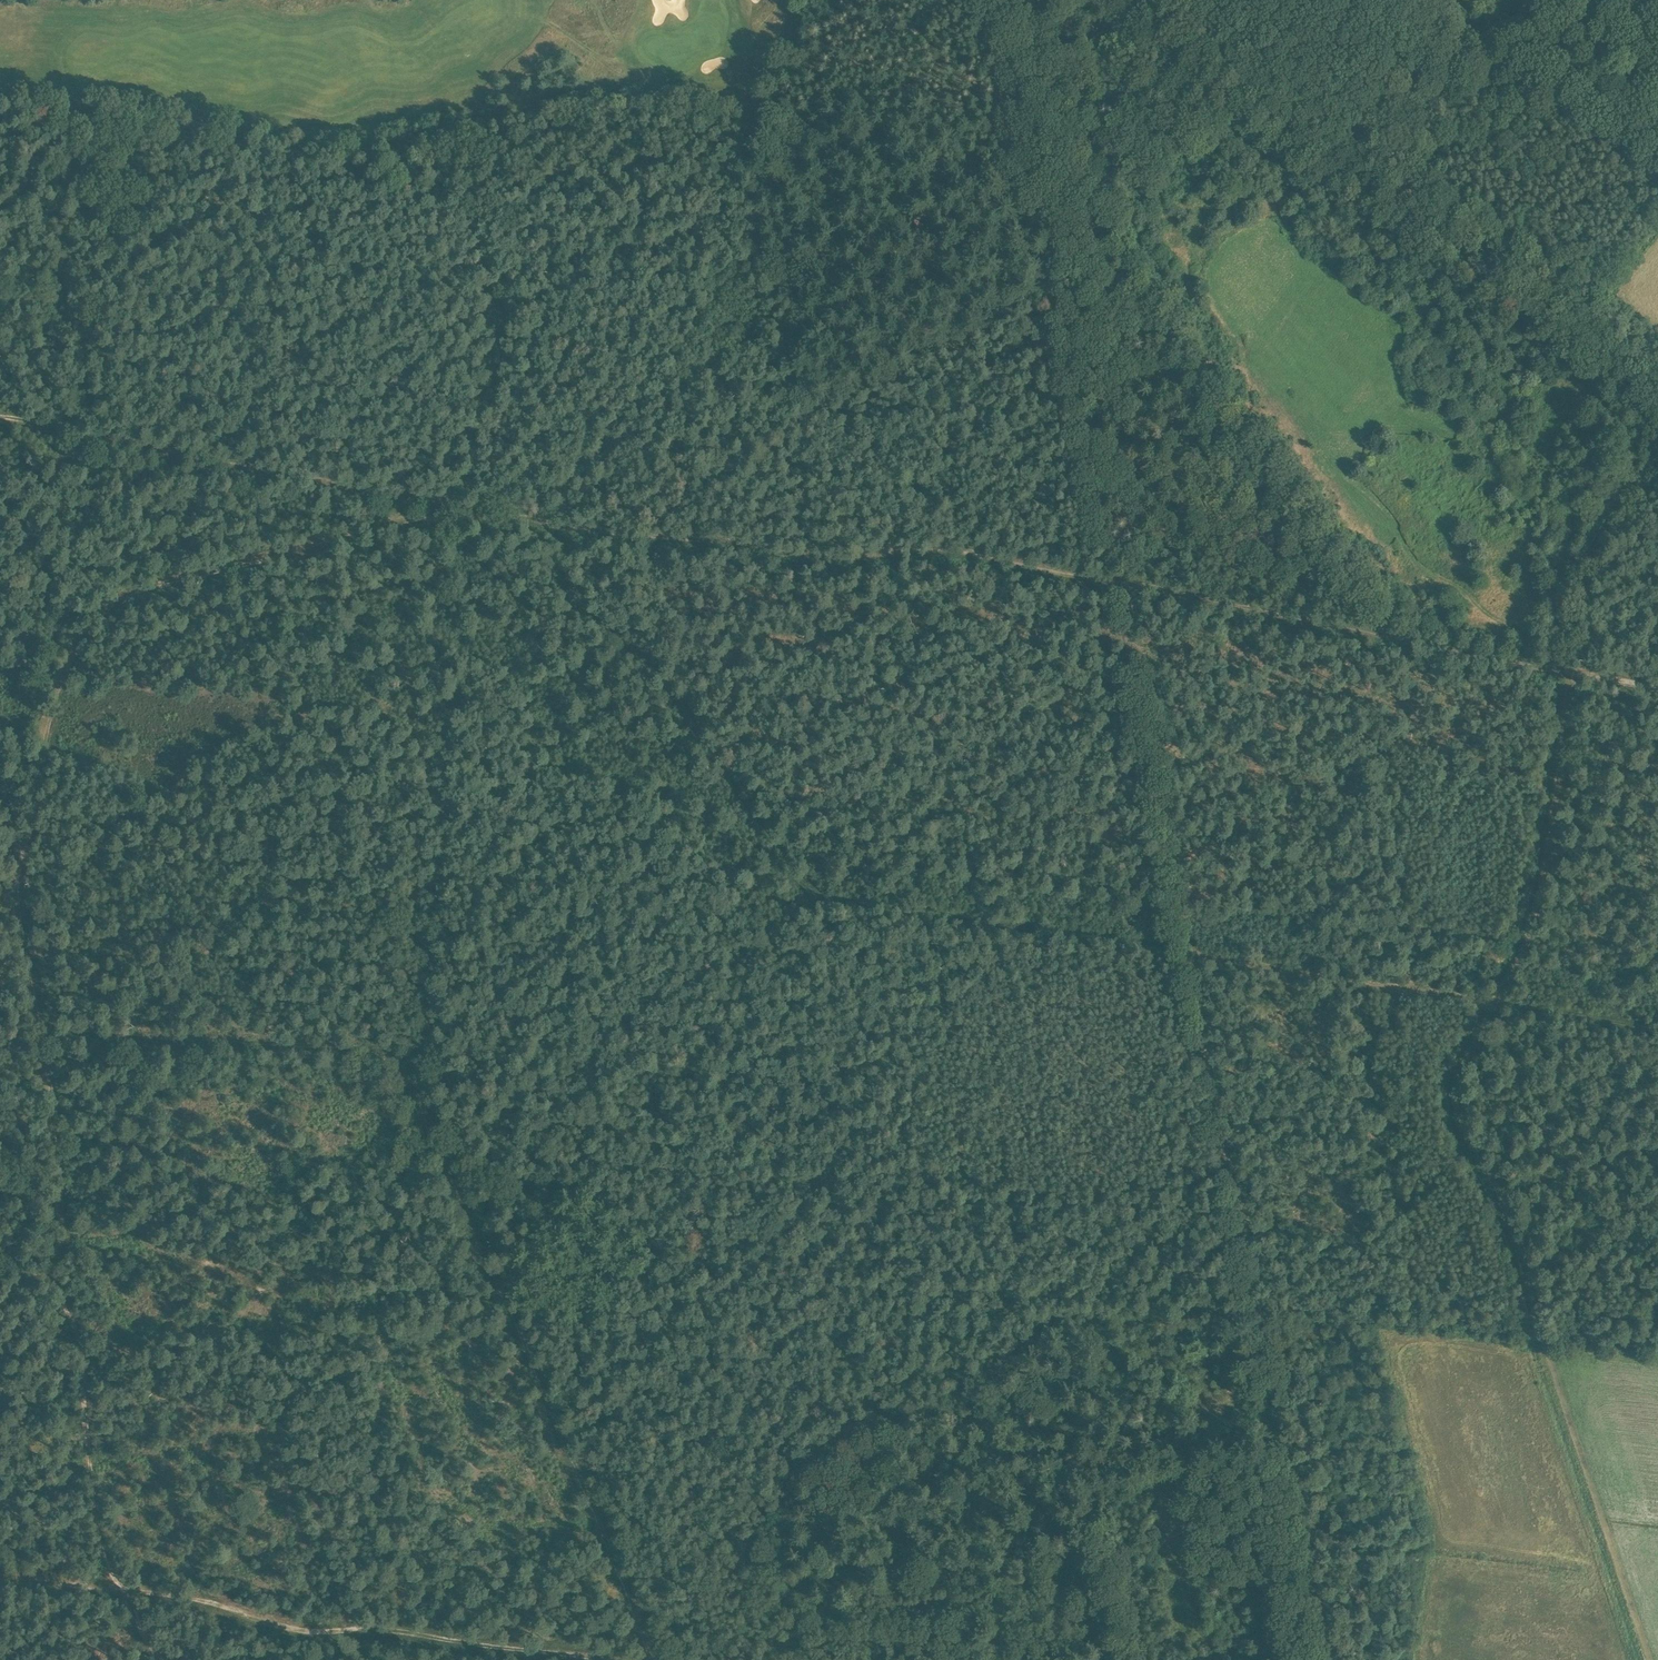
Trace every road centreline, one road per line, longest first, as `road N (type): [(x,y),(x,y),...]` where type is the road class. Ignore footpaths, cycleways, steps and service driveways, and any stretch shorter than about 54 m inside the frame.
road 1 (track): [(658,1659),(406,1057),(447,778),(471,505)]
road 2 (track): [(1115,577),(962,549),(798,557),(0,415)]
road 3 (track): [(442,499),(310,547),(110,601),(88,617),(77,637),(17,880),(66,1284)]
road 4 (track): [(1249,1269),(1115,577)]
road 5 (track): [(1003,0),(1115,577)]
road 6 (track): [(617,1659),(397,1627),(313,1630),(234,1606),(109,1585)]
road 7 (track): [(1574,672),(1115,577)]
road 8 (track): [(1324,1659),(1249,1269)]
road 9 (track): [(41,1040),(405,1046)]
road 10 (track): [(1477,998),(1498,1001),(1512,981),(1545,887),(1574,672)]
road 11 (track): [(109,1585),(66,1284)]
road 12 (track): [(1249,1269),(1358,1315),(1529,1335)]

